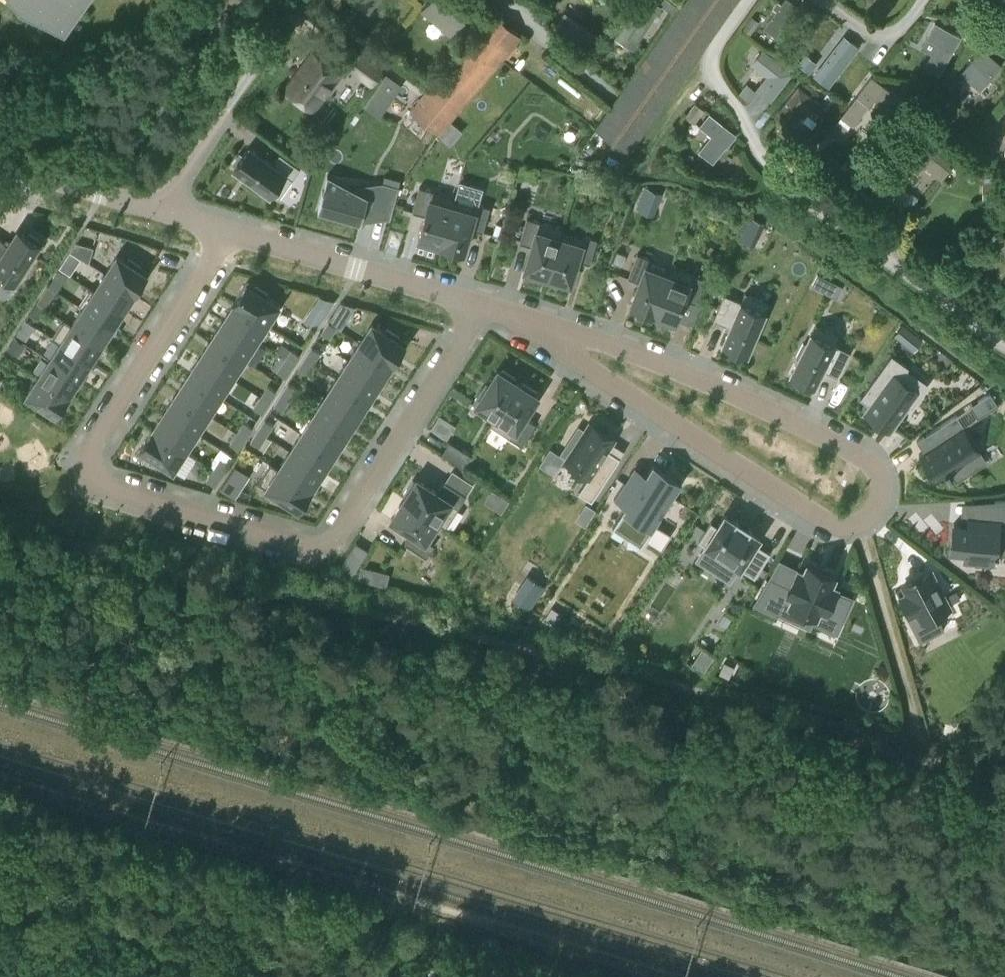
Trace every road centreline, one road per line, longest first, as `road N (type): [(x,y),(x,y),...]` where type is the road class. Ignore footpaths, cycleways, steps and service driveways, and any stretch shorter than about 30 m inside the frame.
road 1 (track): [(1004,786),(639,674),(0,530)]
road 2 (residential): [(484,305),(344,527),(324,543),(307,547),(106,487),(88,469),(92,443),(230,231)]
road 3 (residential): [(523,318),(829,522),(858,523),(878,507),(883,482),(862,456),(739,396),(593,340)]
road 4 (residential): [(230,231),(484,305)]
road 5 (residential): [(0,164),(154,209)]
road 6 (residential): [(154,209),(228,104)]

